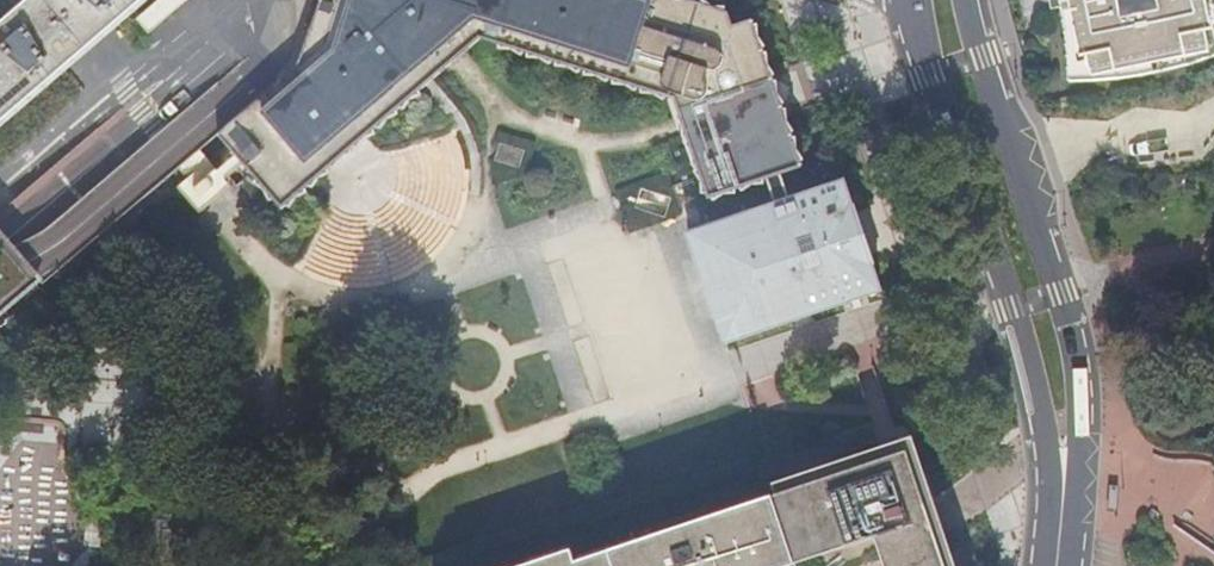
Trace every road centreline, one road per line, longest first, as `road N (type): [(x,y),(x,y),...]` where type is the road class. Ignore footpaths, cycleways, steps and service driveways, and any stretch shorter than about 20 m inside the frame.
road 1 (secondary): [(910,0),(1041,405),(1055,565)]
road 2 (secondary): [(1059,565),(1077,445),(1074,361),(963,0)]

